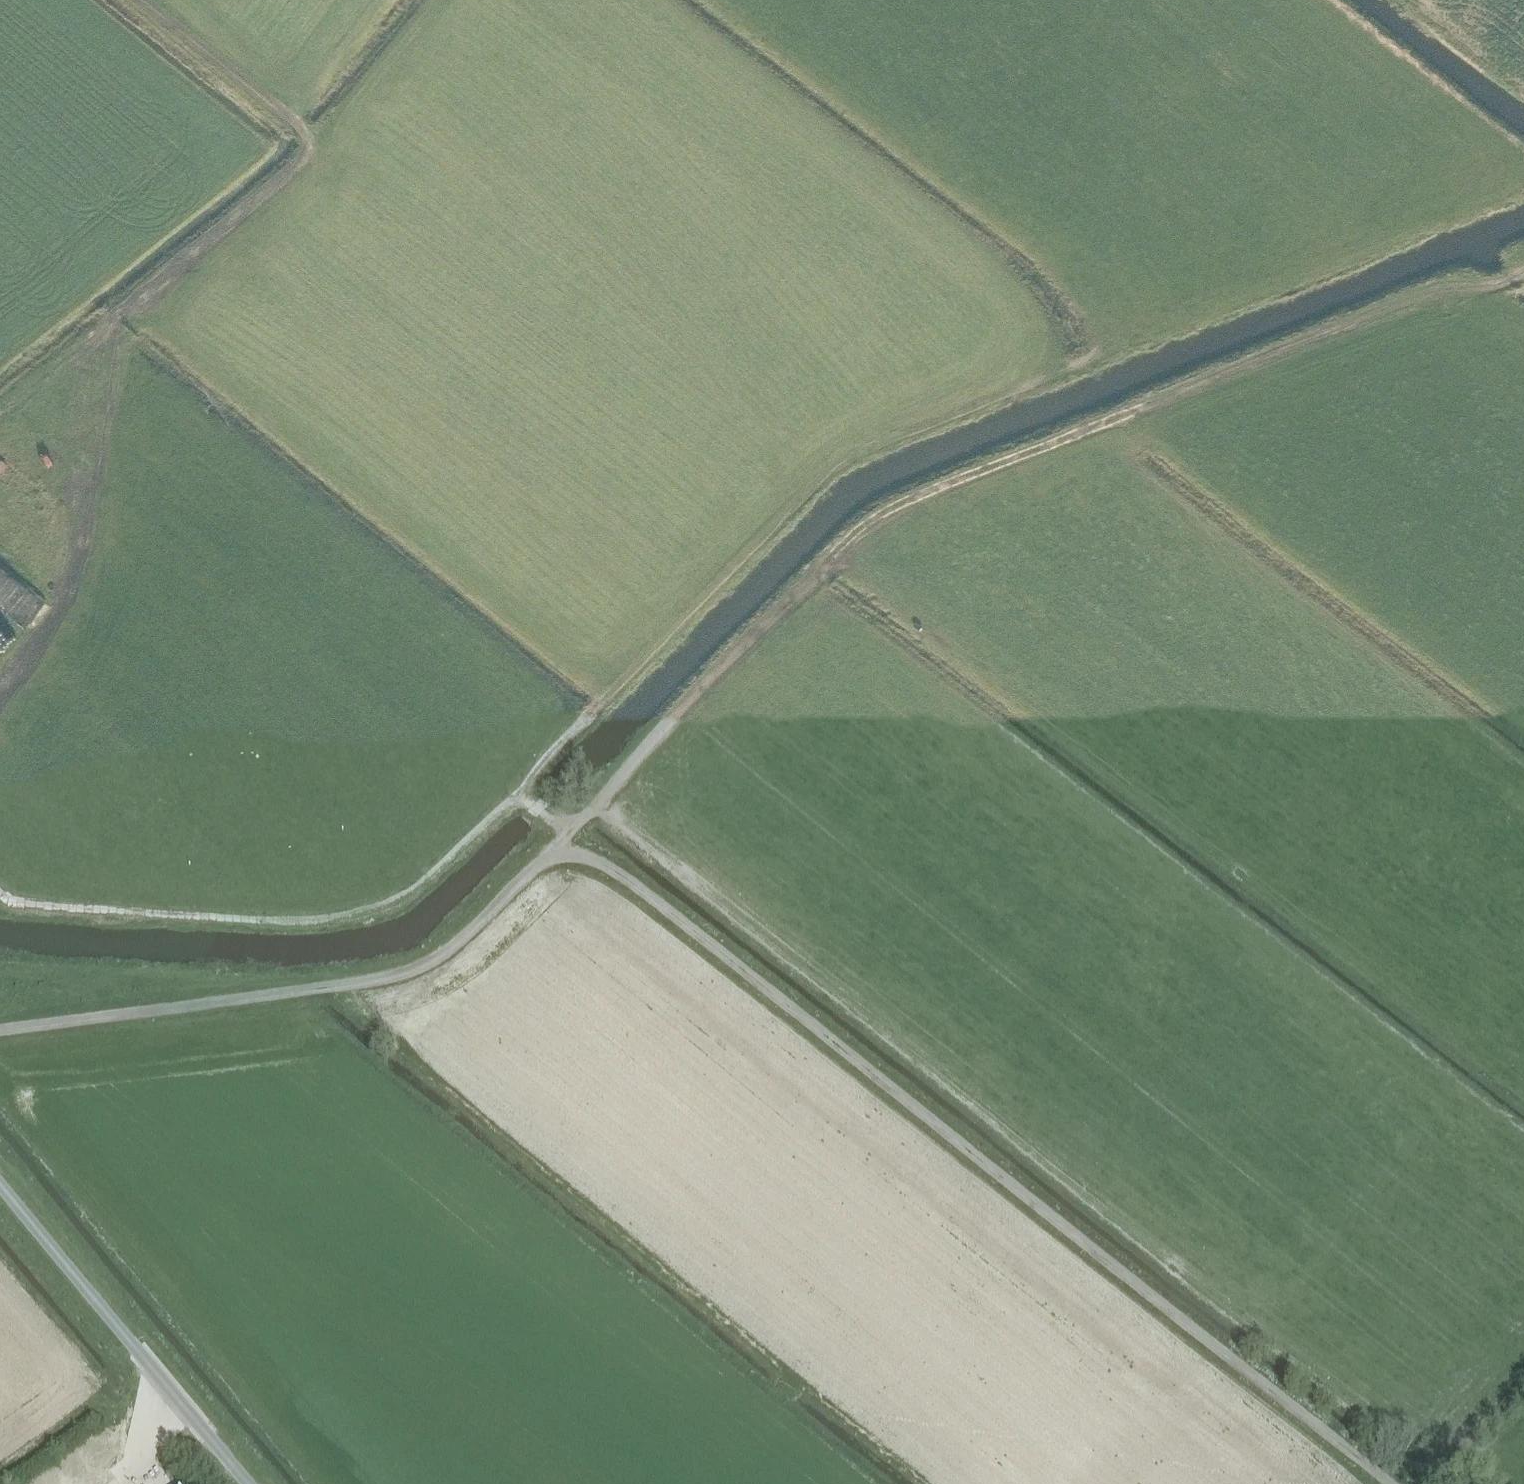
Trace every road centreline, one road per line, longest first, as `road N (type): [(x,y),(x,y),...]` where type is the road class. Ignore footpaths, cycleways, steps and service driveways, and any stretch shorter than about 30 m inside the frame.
road 1 (tertiary): [(243,1483),(0,1184)]

